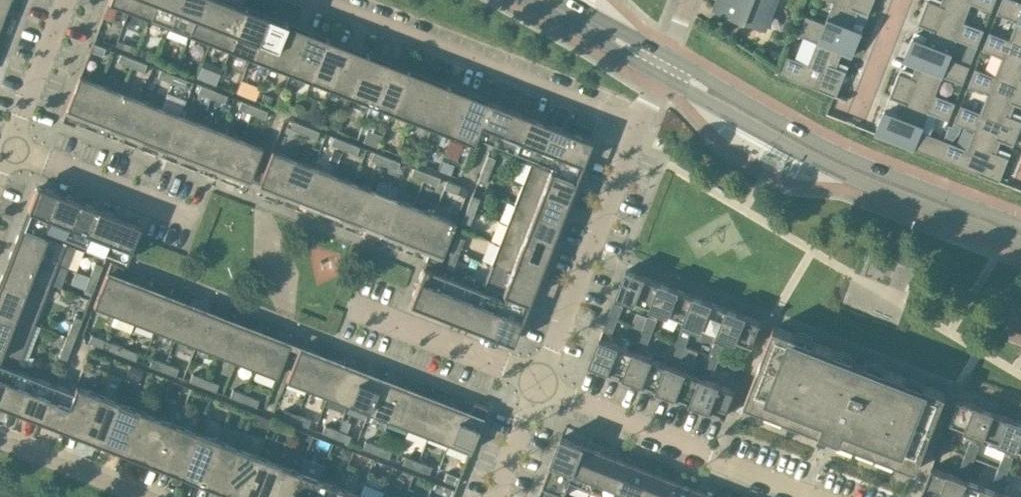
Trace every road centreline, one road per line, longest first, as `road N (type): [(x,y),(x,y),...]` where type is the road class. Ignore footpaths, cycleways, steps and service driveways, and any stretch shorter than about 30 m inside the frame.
road 1 (tertiary): [(663,77),(800,153),(1020,244)]
road 2 (tertiary): [(1020,224),(844,153),(670,56)]
road 3 (residential): [(307,0),(642,127)]
road 4 (residential): [(811,496),(538,385)]
road 5 (residential): [(538,385),(642,127)]
road 6 (residential): [(347,310),(538,385)]
road 7 (residential): [(12,152),(194,224)]
road 8 (residential): [(12,152),(69,0)]
road 9 (residential): [(0,440),(147,496)]
road 10 (tertiary): [(528,0),(663,77)]
road 11 (residential): [(853,118),(902,0)]

